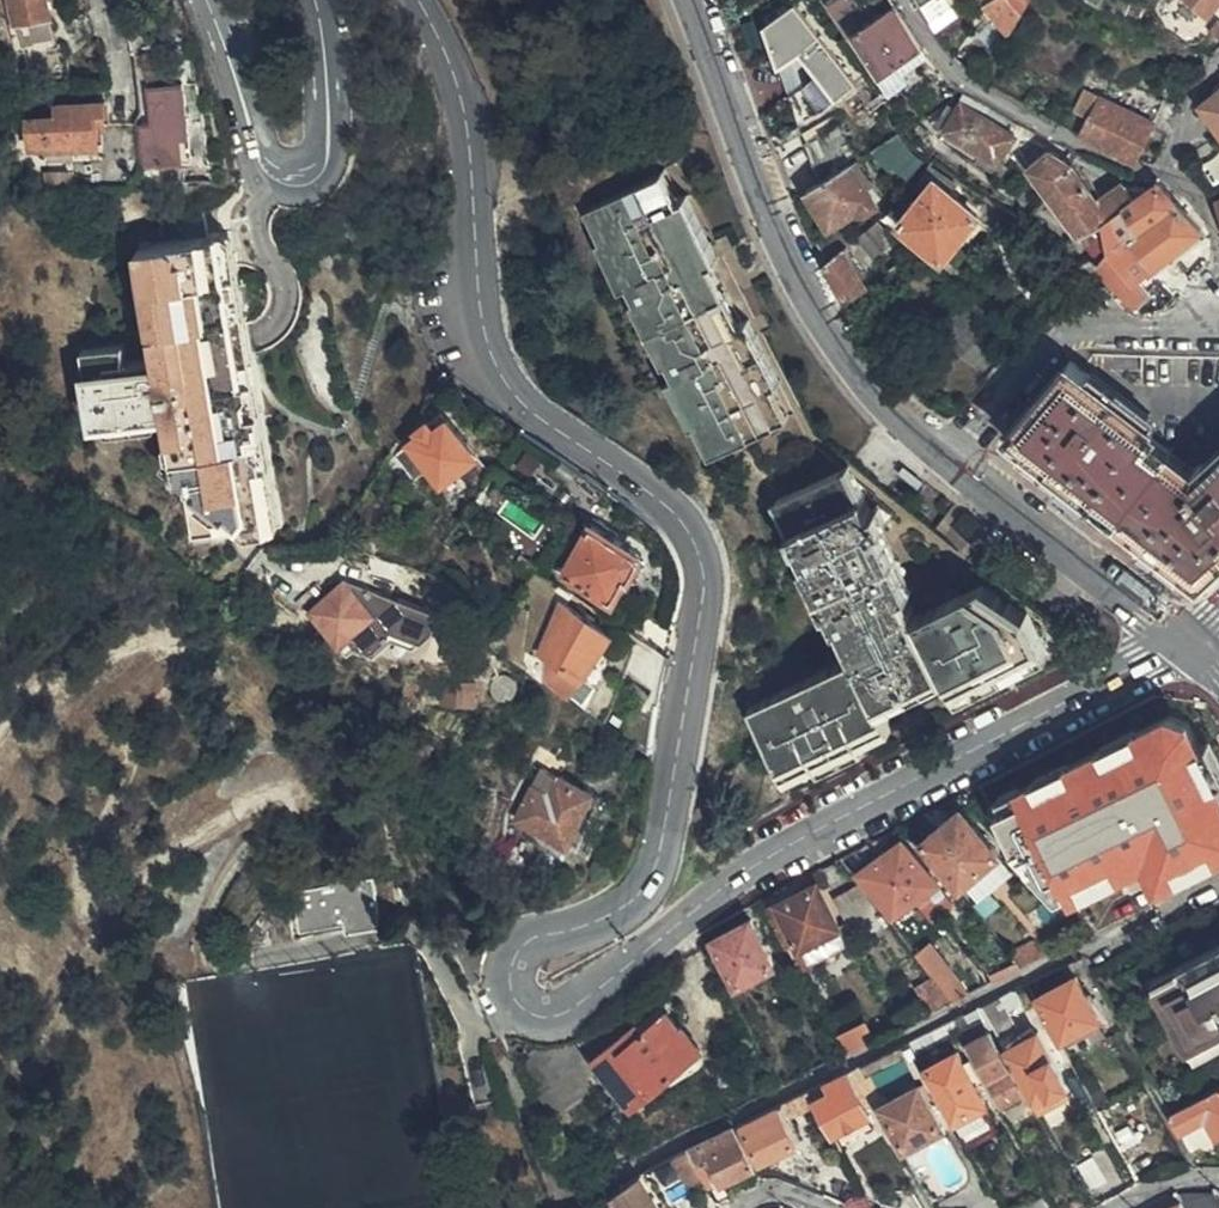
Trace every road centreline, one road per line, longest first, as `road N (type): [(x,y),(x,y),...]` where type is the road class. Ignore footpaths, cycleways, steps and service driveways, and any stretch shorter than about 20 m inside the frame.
road 1 (tertiary): [(1182,643),(768,863),(575,1007),(543,1018),(513,1009),(503,989),(528,941),(598,924),(652,865),(674,799),(703,561),(681,515),(662,496),(506,391),(477,305),(463,114),(416,0)]
road 2 (unclassified): [(946,468),(878,408),(793,284),(685,0)]
road 3 (residential): [(911,0),(957,73),(1121,165),(1172,171),(1210,212),(1218,237)]
road 4 (tertiary): [(315,0),(330,150),(302,177),(285,177),(254,153),(203,0)]
road 5 (residential): [(946,468),(1036,350),(1080,327),(1218,327)]
road 6 (unclassified): [(1182,643),(946,468)]

